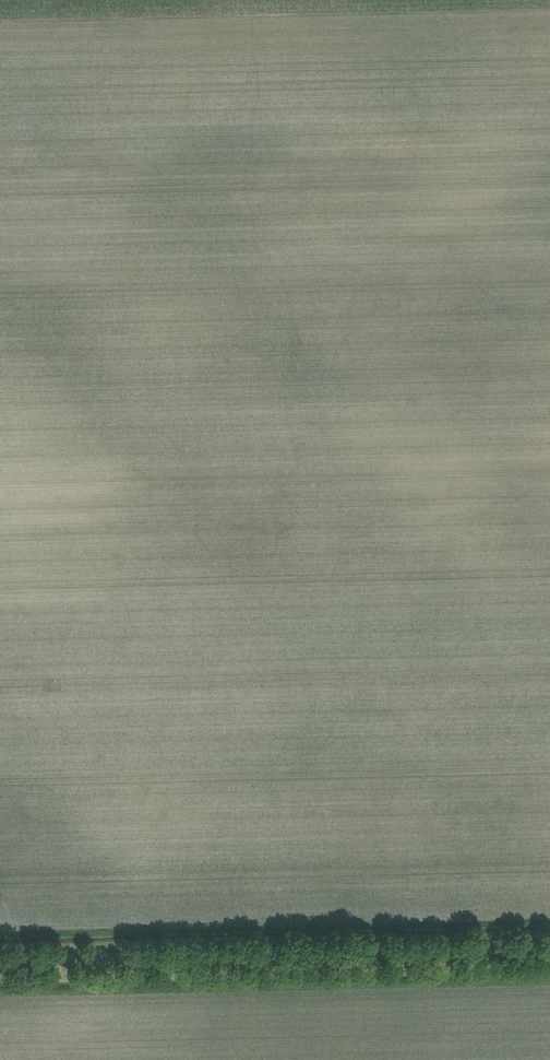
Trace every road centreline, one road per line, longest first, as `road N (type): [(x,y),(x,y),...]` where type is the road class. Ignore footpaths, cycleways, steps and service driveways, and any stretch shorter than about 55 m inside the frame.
road 1 (unclassified): [(549,949),(0,961)]

